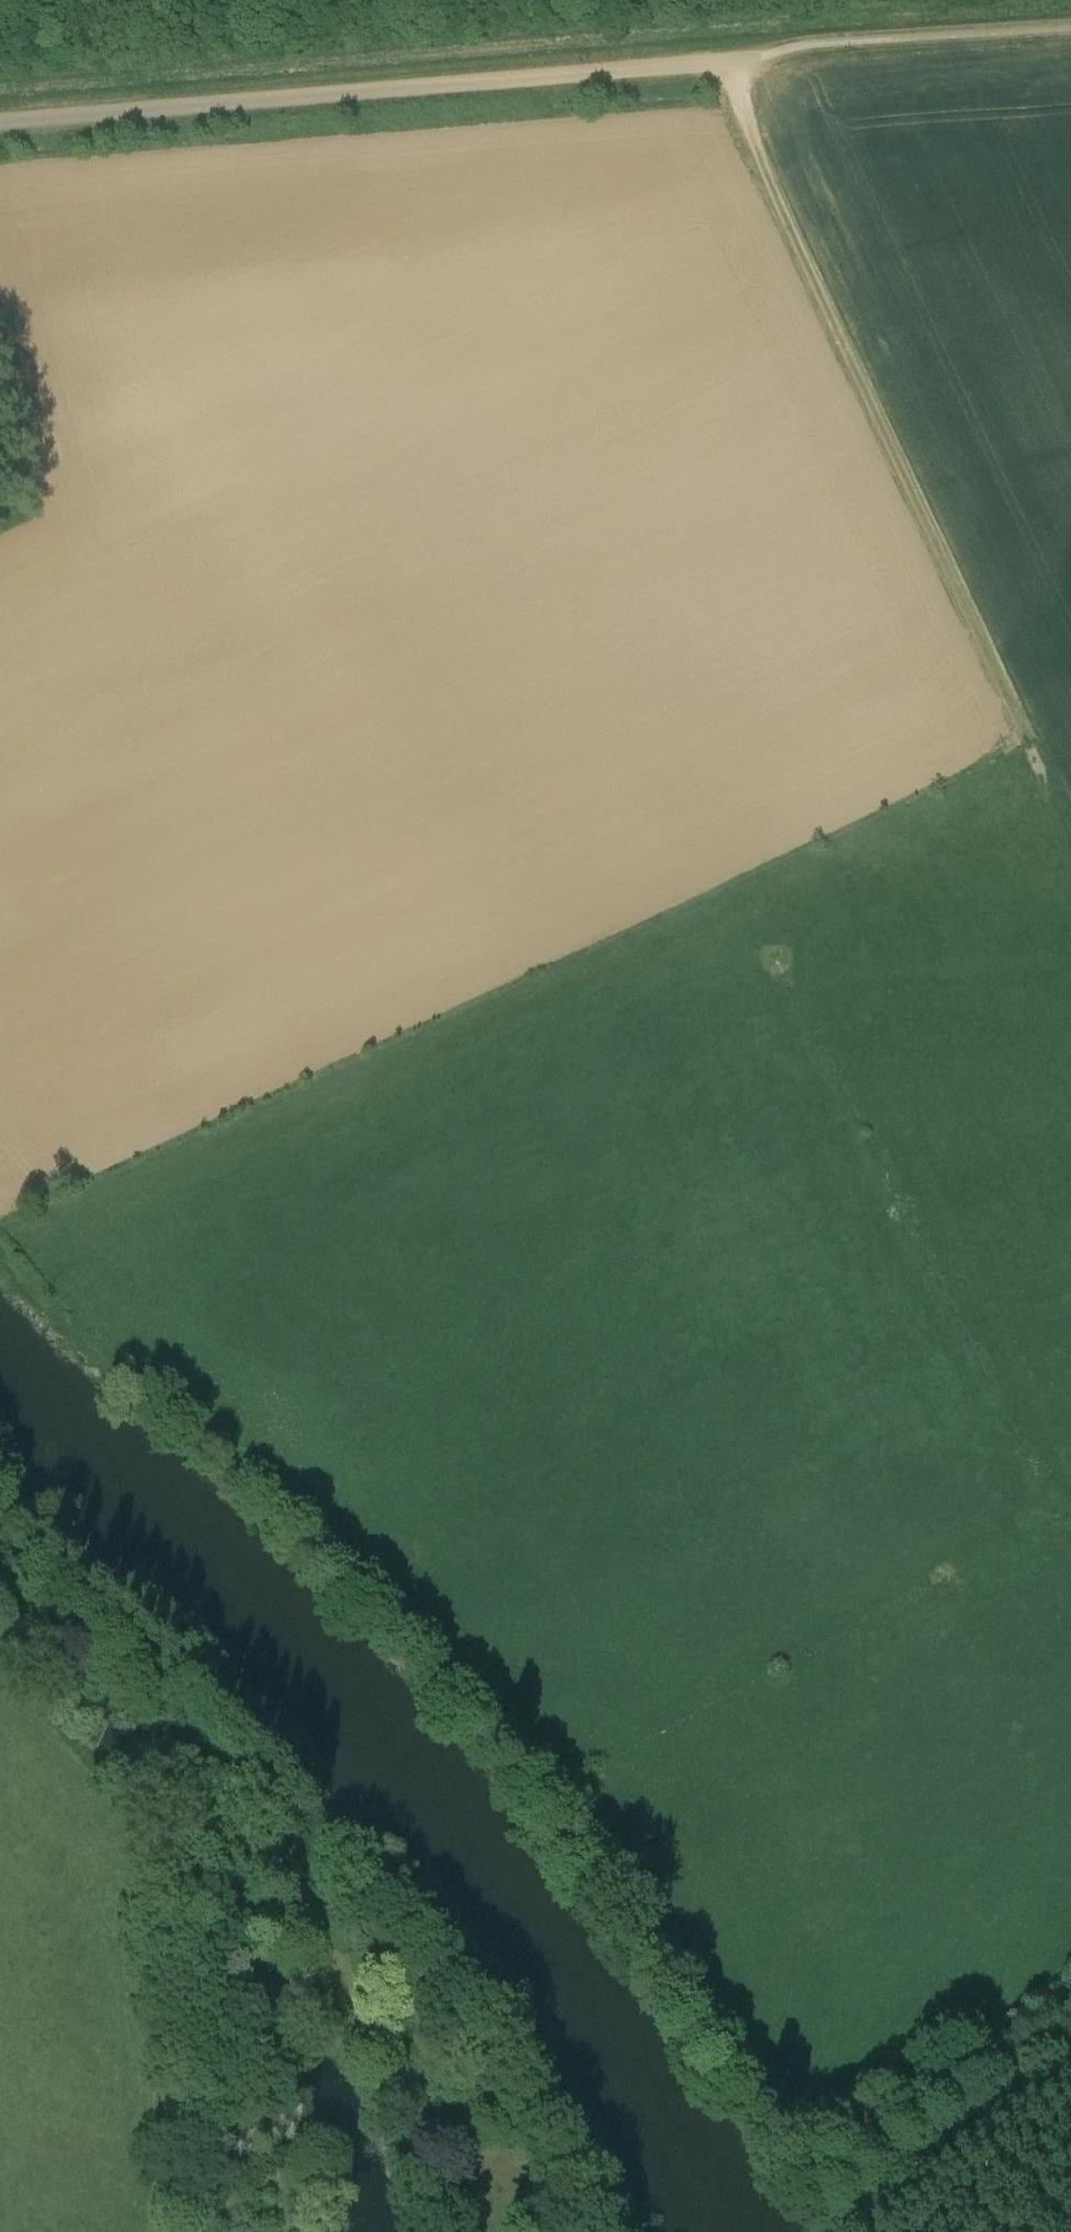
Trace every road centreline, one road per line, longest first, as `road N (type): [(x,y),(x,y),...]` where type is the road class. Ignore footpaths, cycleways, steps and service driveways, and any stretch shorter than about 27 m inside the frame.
road 1 (track): [(712,63),(1029,743),(1028,757),(0,1232)]
road 2 (unclassified): [(756,59),(0,122)]
road 3 (track): [(1070,2046),(854,2193)]

